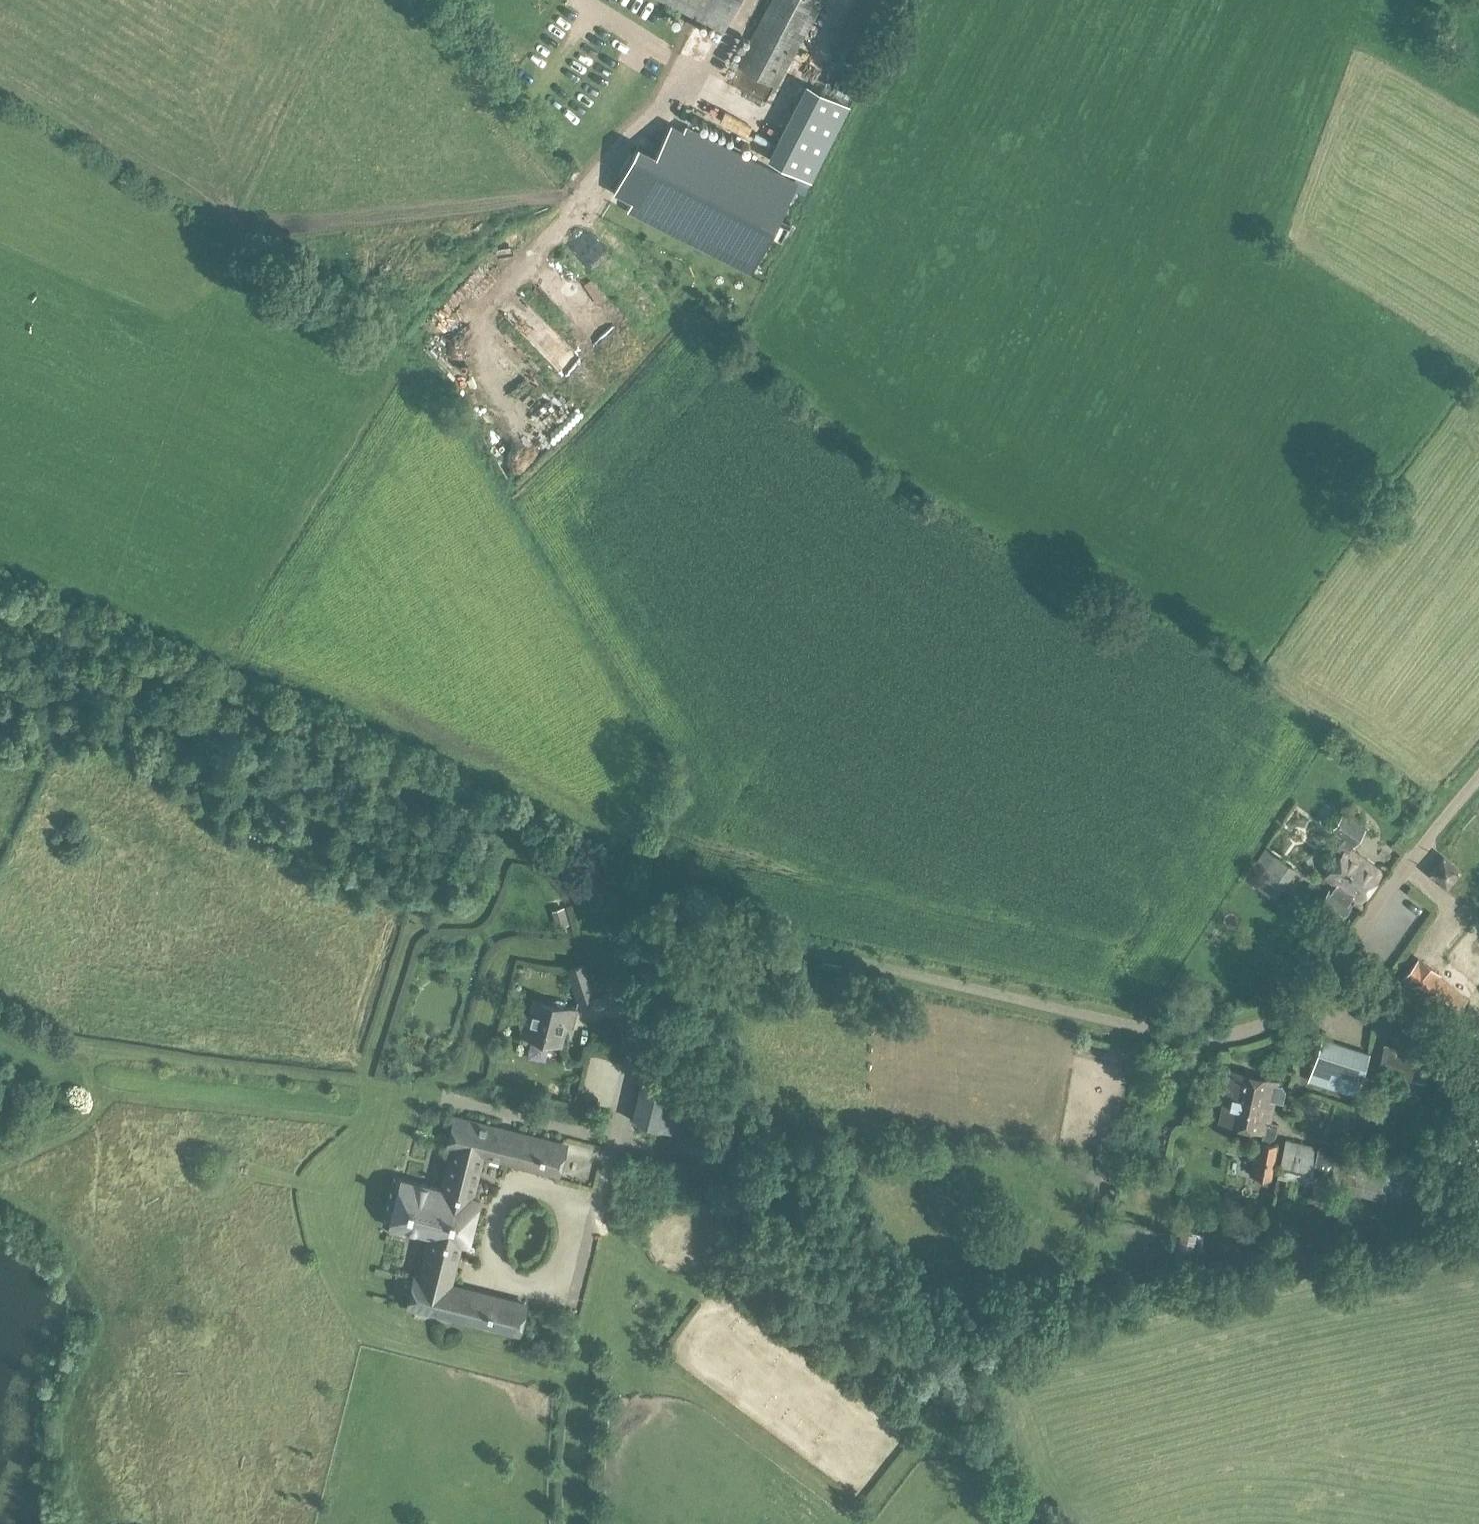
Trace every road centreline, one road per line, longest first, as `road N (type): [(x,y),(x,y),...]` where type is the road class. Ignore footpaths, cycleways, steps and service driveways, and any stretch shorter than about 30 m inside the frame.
road 1 (unclassified): [(687,1008),(747,968),(799,959),(1242,1042),(1300,1024),(1343,993),(1478,816)]

